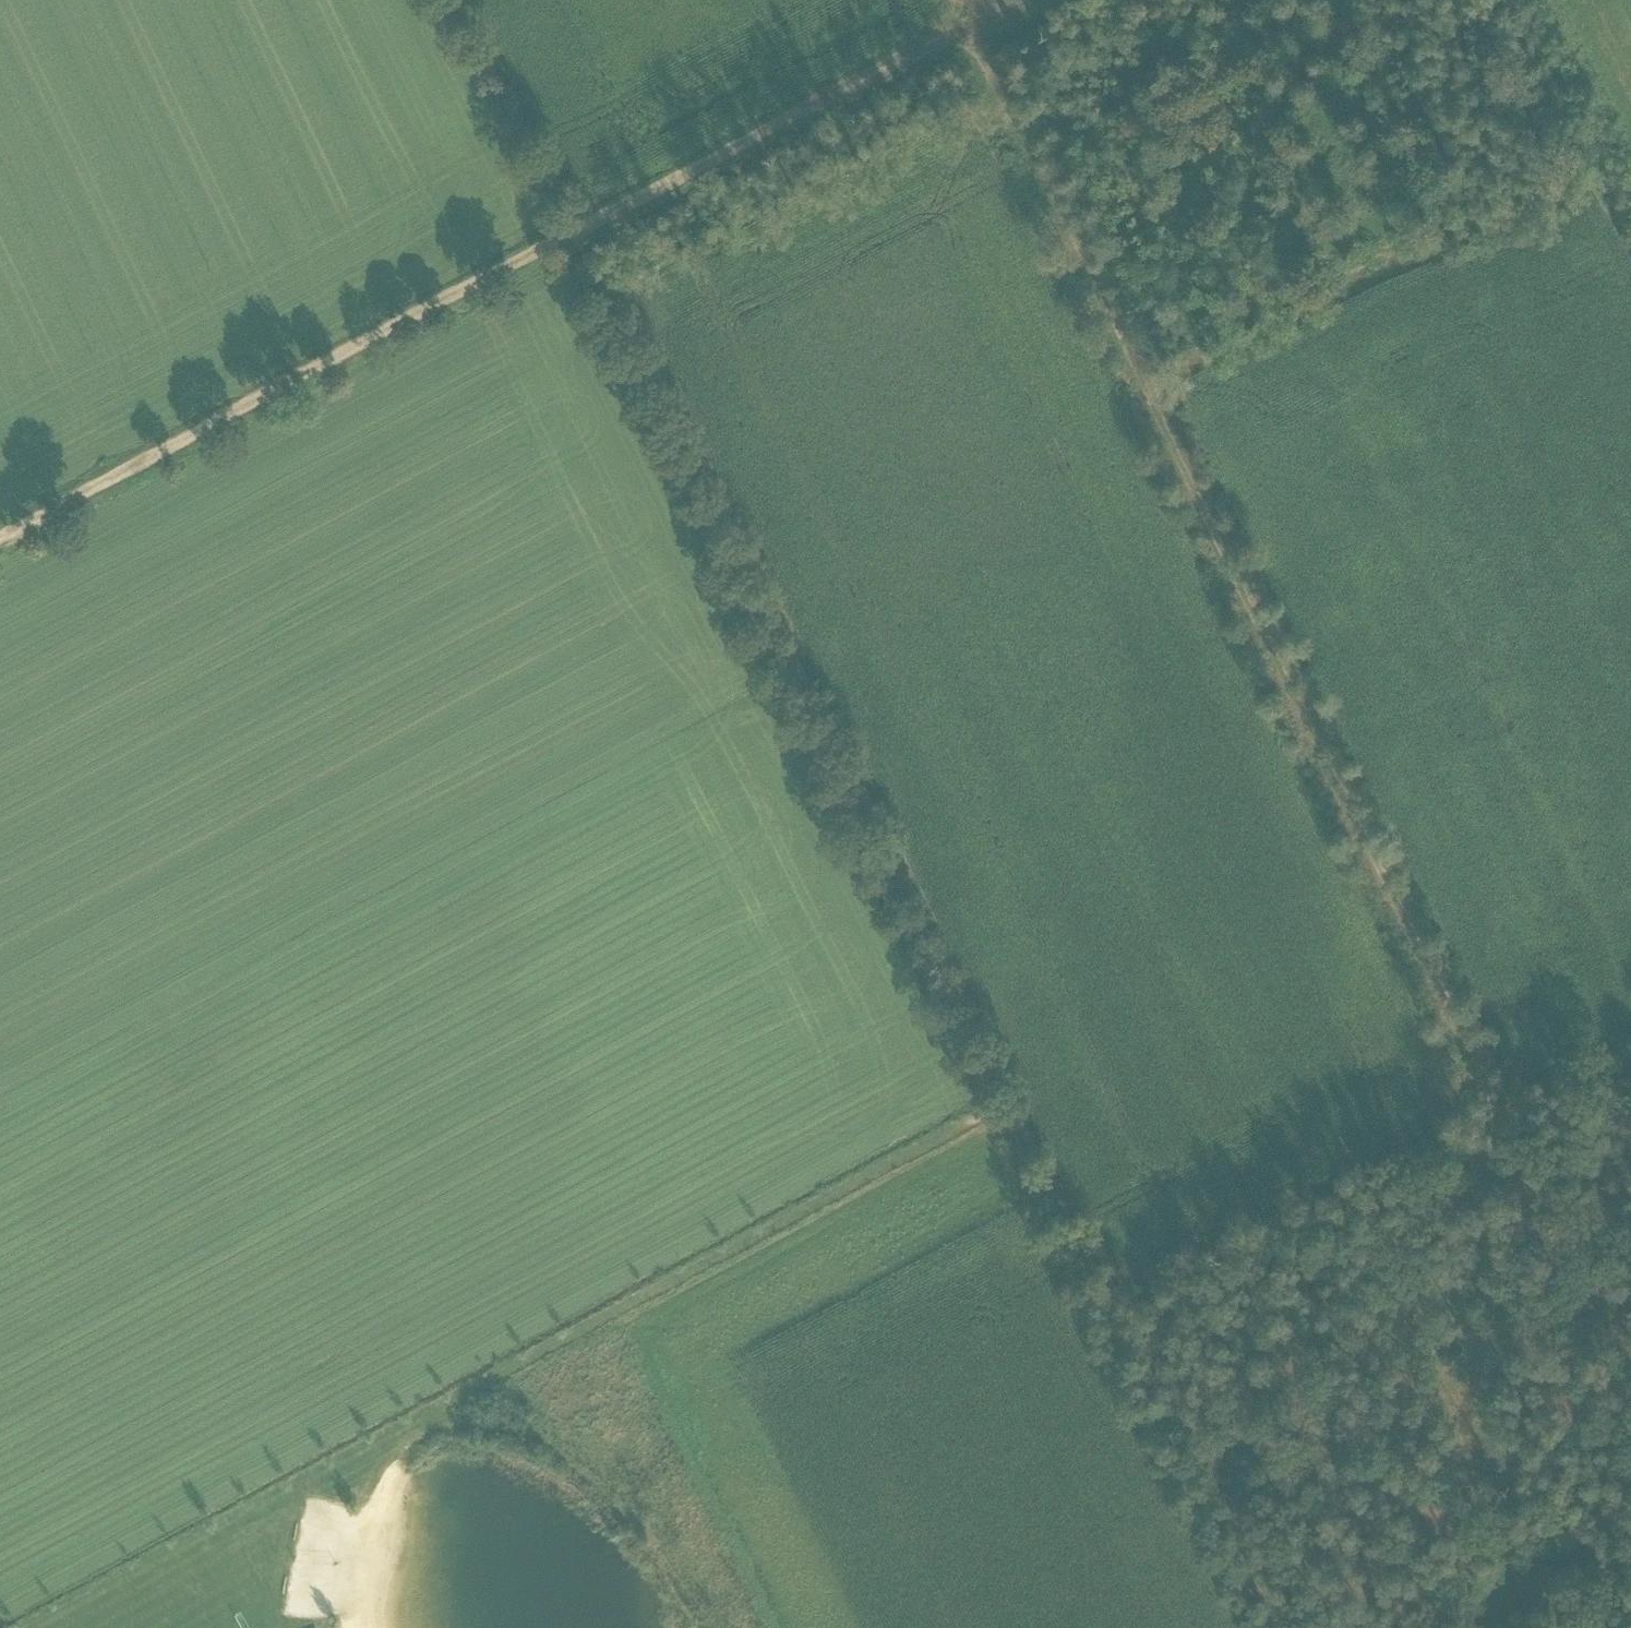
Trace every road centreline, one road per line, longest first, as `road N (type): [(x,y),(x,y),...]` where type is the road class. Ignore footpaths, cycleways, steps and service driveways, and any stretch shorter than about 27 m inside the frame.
road 1 (track): [(34,1627),(1006,1109),(1133,1360),(1169,1395),(1208,1416),(1204,1456),(1288,1627)]
road 2 (track): [(1208,1416),(1223,1393),(1477,1178),(1492,1139),(1483,1098),(958,38)]

